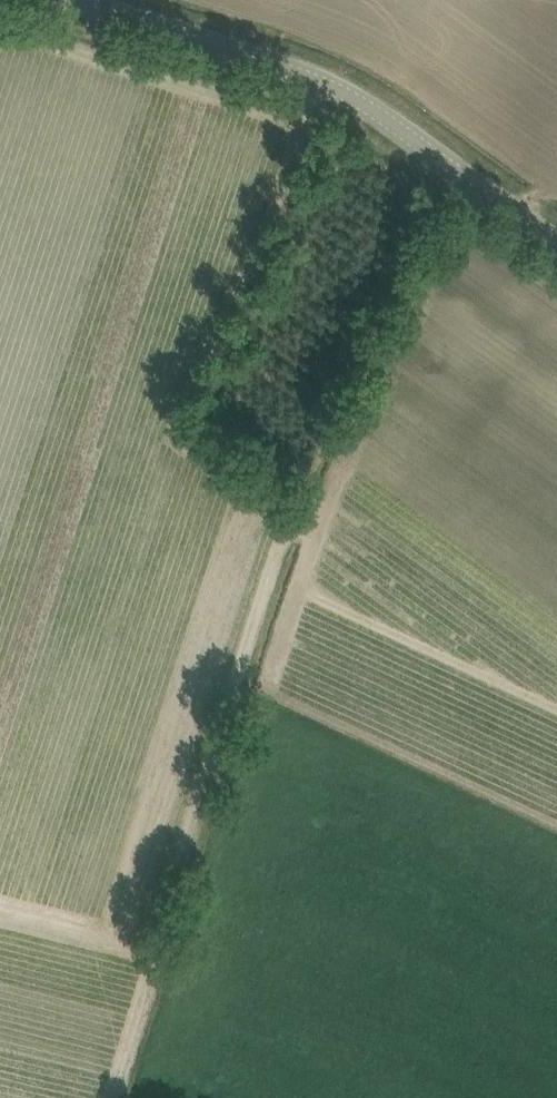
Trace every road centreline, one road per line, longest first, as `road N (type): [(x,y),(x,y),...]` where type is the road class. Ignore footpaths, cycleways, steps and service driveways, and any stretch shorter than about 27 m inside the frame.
road 1 (unclassified): [(556,246),(367,106),(320,82),(70,0)]

